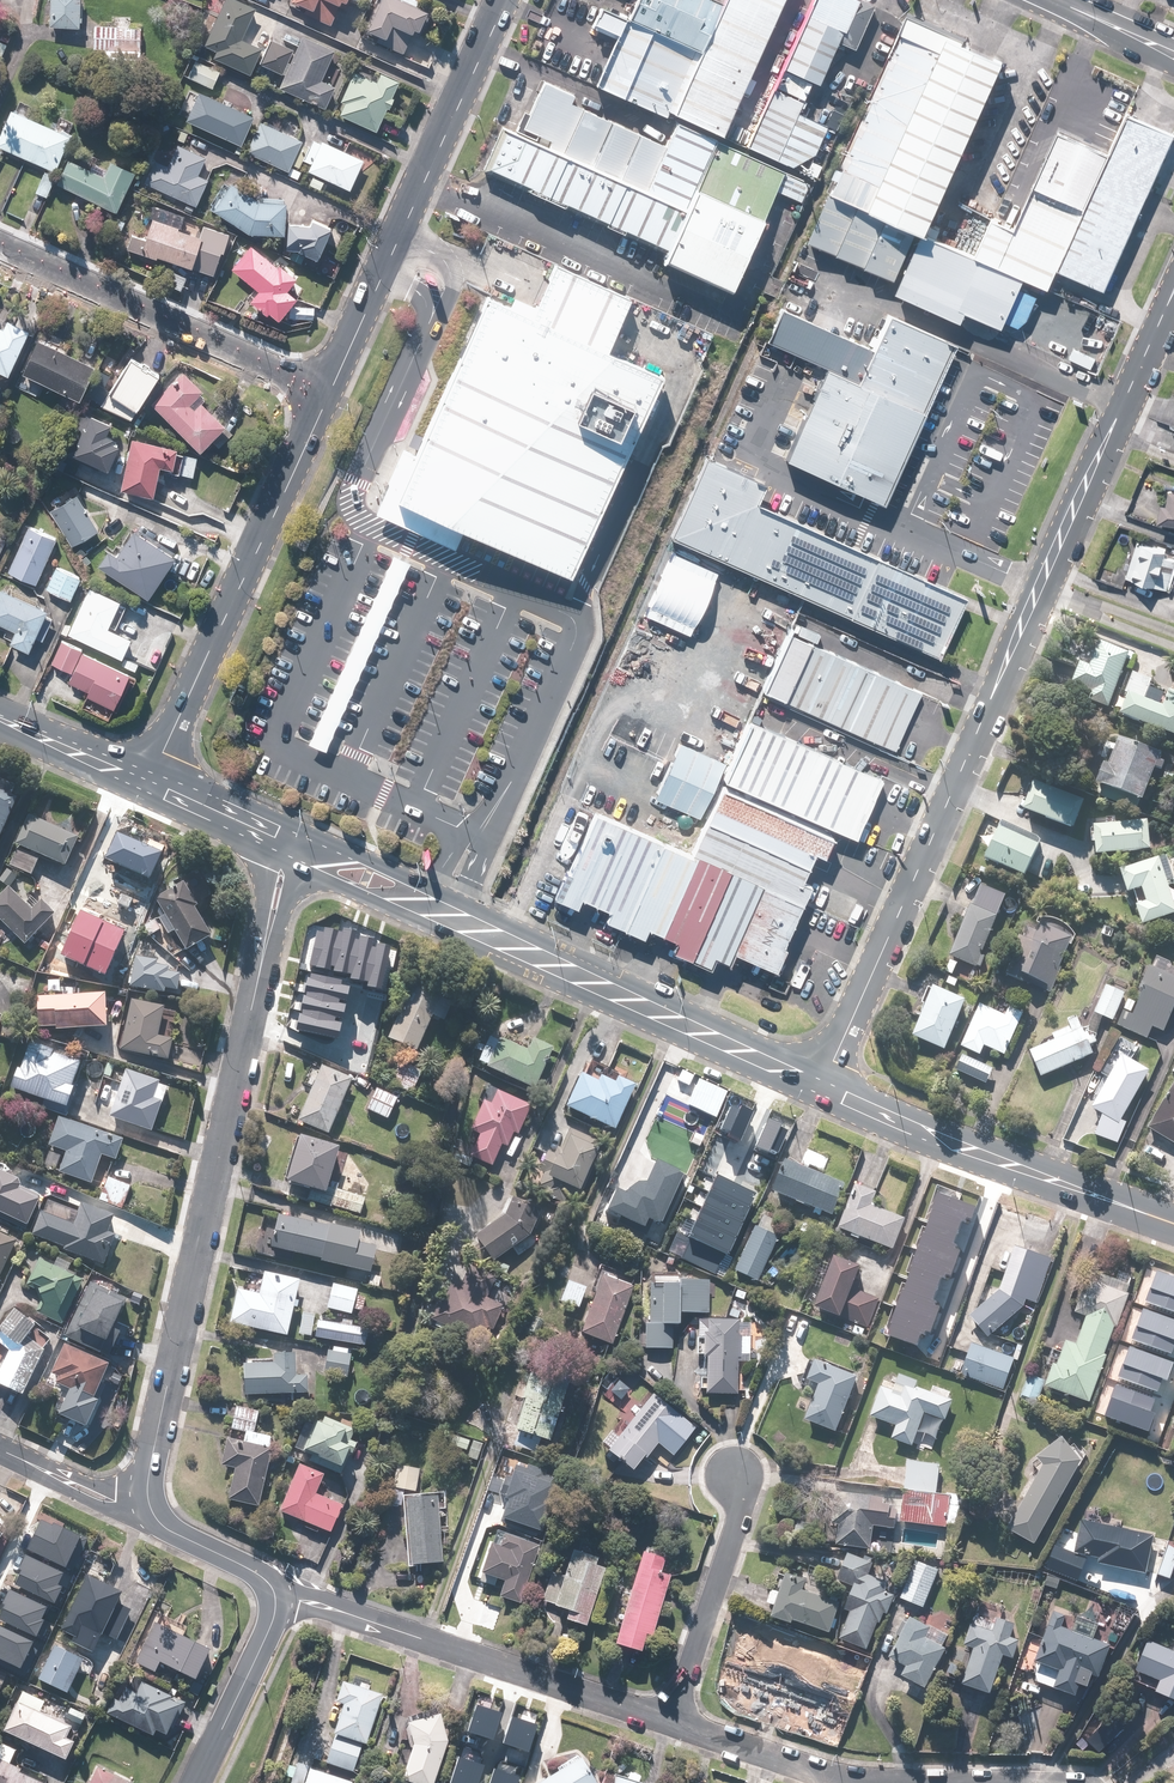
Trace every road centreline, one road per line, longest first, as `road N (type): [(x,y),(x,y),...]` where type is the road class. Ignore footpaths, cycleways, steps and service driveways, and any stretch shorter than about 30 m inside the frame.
road 1 (tertiary): [(820,1087),(1173,292)]
road 2 (residential): [(258,975),(144,1490),(148,1512)]
road 3 (tertiary): [(506,0),(328,396)]
road 4 (tertiary): [(328,396),(149,782)]
road 5 (residential): [(273,1586),(669,1721)]
road 6 (secondary): [(820,1087),(1173,1224)]
road 7 (secondary): [(481,933),(820,1087)]
road 8 (residential): [(0,246),(328,396)]
road 9 (residential): [(669,1721),(797,1768),(851,1781),(911,1782)]
road 10 (residential): [(669,1721),(747,1487)]
road 11 (residential): [(273,1586),(276,1609),(194,1782)]
road 12 (secondary): [(309,838),(436,897),(481,933)]
road 13 (secondary): [(481,933),(425,923),(299,870)]
road 14 (secondary): [(0,716),(149,782)]
road 15 (residential): [(0,1447),(148,1512)]
road 16 (residential): [(148,1512),(273,1586)]
road 17 (tertiary): [(1043,0),(1173,56)]
road 18 (residential): [(258,975),(272,852)]

